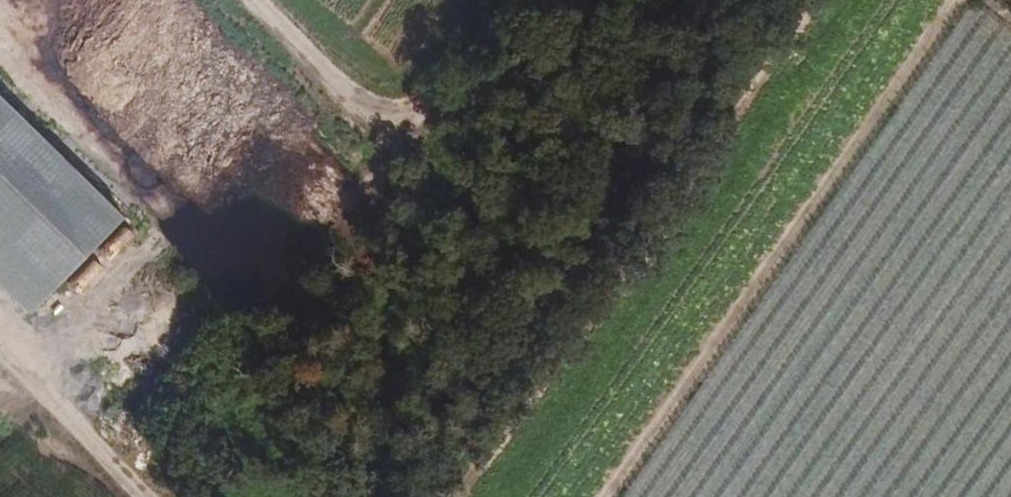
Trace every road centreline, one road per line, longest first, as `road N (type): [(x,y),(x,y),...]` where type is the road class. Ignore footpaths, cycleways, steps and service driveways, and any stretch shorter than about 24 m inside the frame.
road 1 (track): [(124,496),(0,374)]

